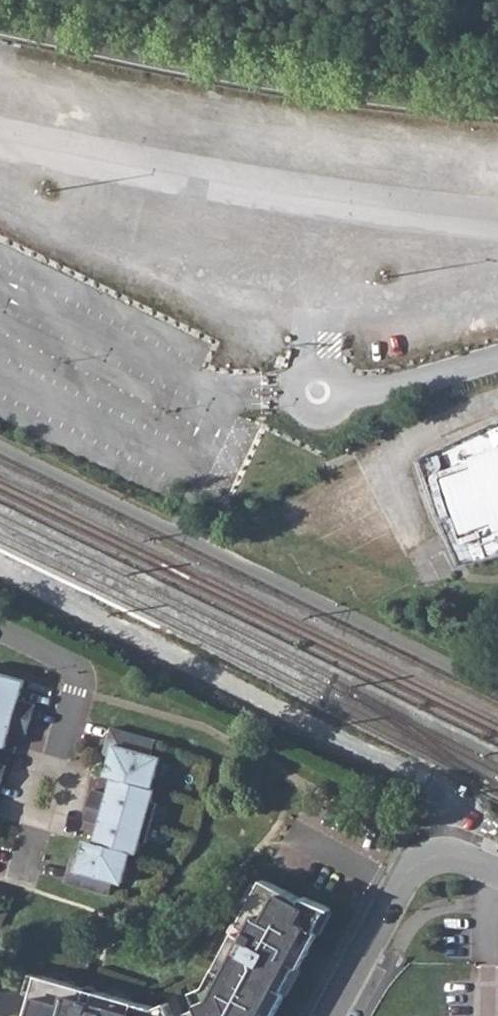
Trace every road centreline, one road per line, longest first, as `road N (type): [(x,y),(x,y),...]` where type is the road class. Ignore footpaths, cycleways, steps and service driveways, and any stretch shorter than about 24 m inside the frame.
road 1 (residential): [(497,873),(452,859),(418,871),(333,1015)]
road 2 (residential): [(0,630),(83,676),(62,764)]
road 3 (unclassified): [(317,392),(433,379),(497,360)]

